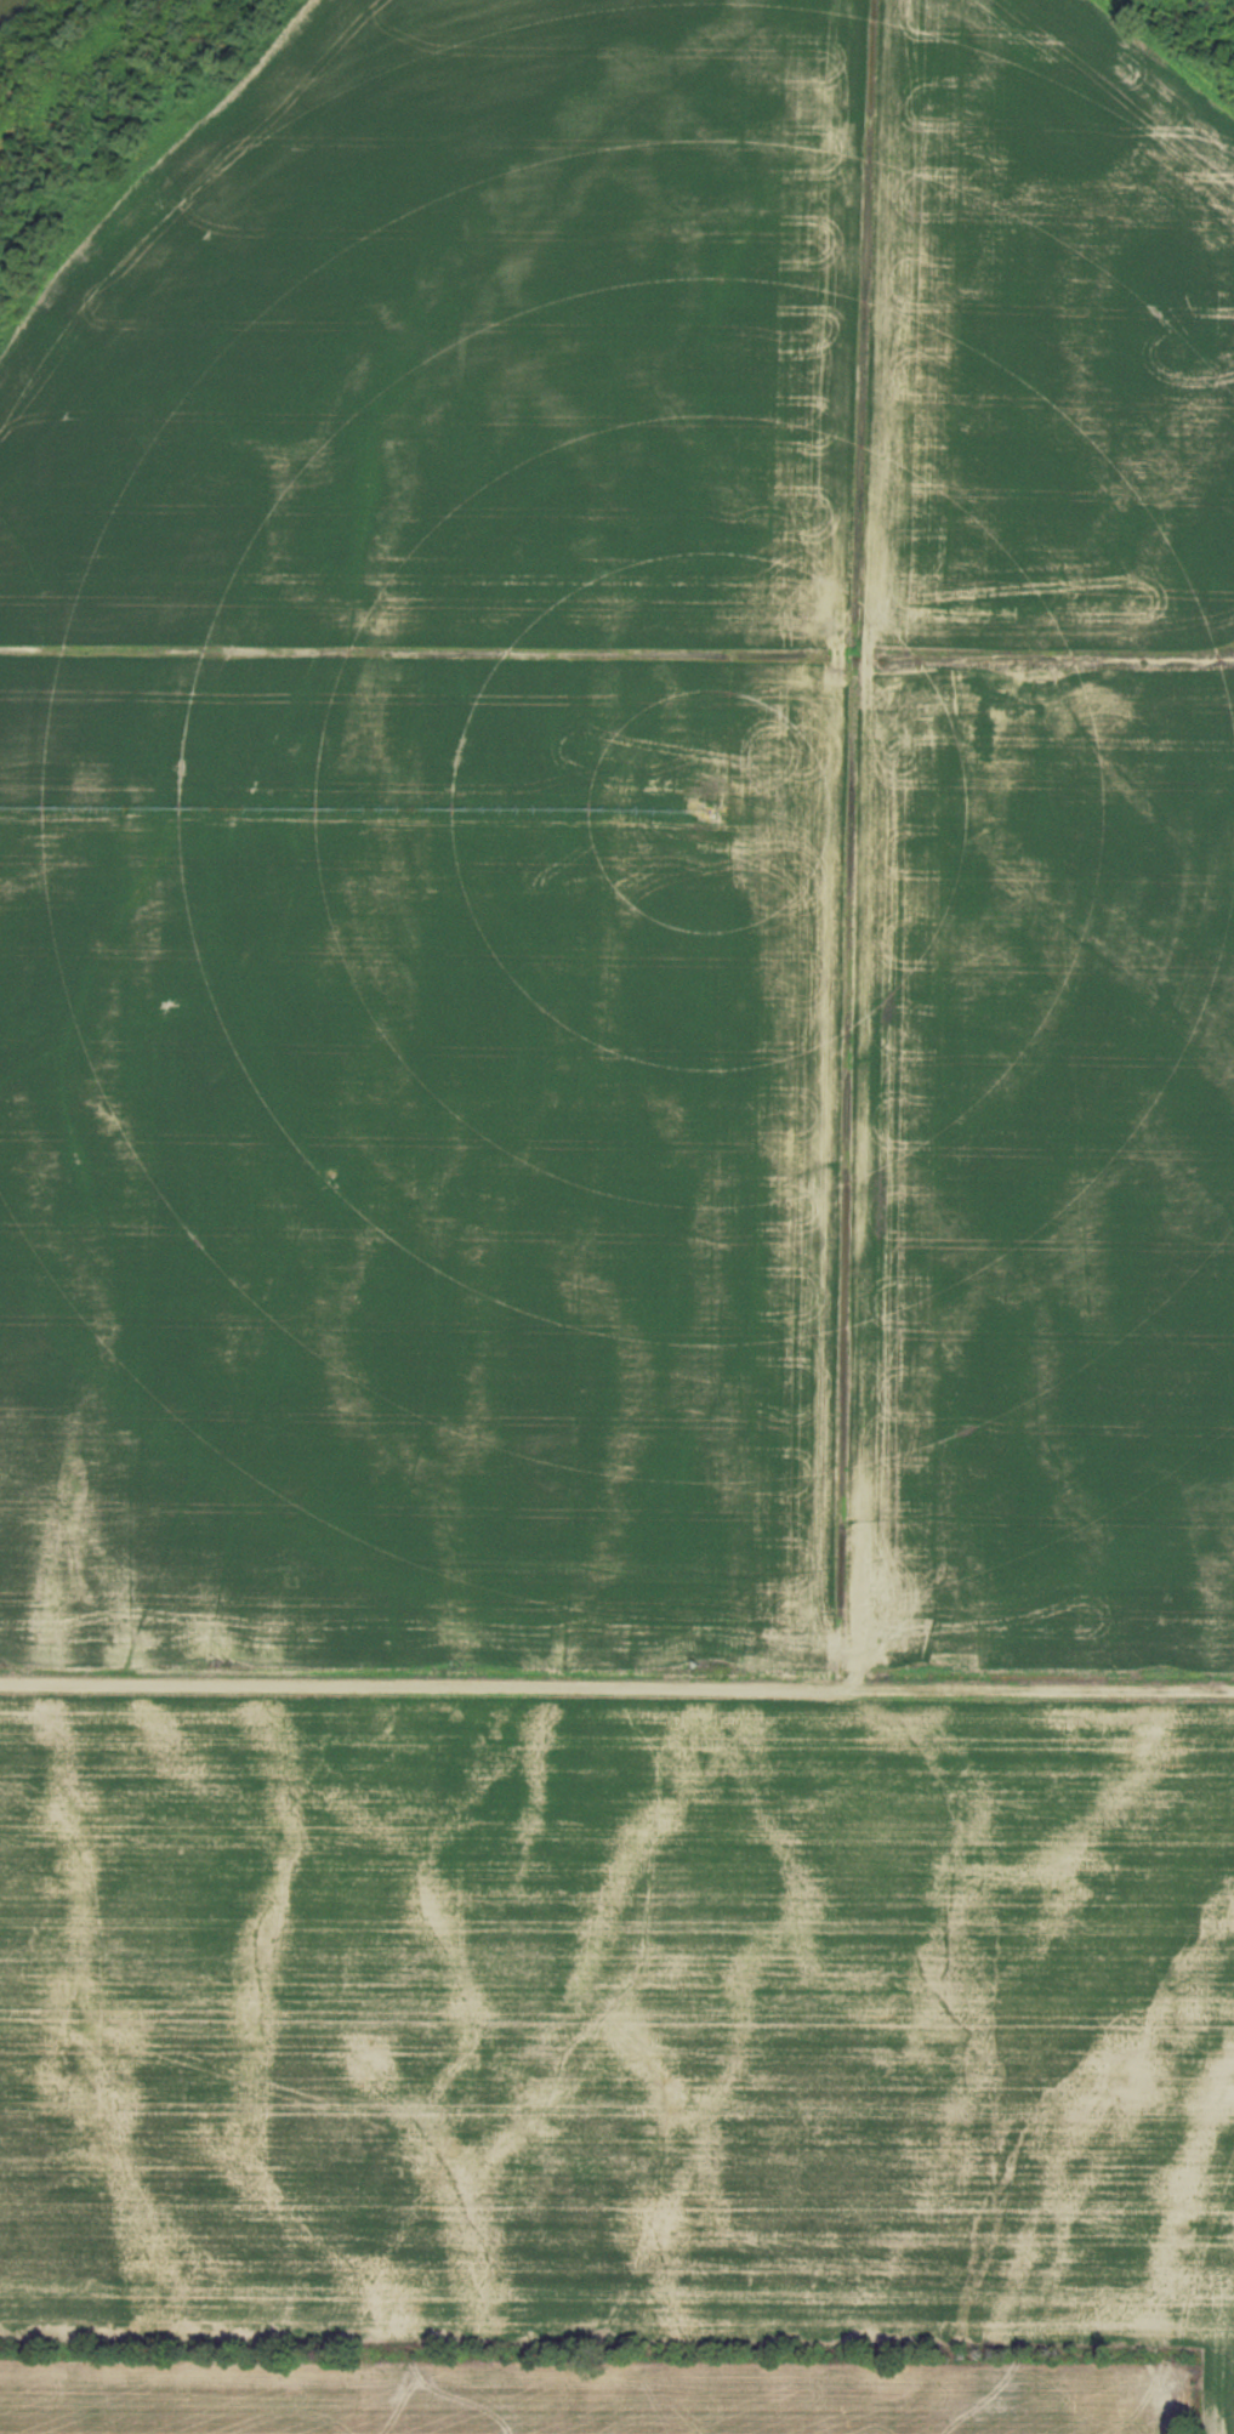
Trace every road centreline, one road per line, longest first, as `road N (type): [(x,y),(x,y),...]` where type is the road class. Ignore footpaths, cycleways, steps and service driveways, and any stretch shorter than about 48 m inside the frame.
road 1 (track): [(0,1682),(1233,1688)]

